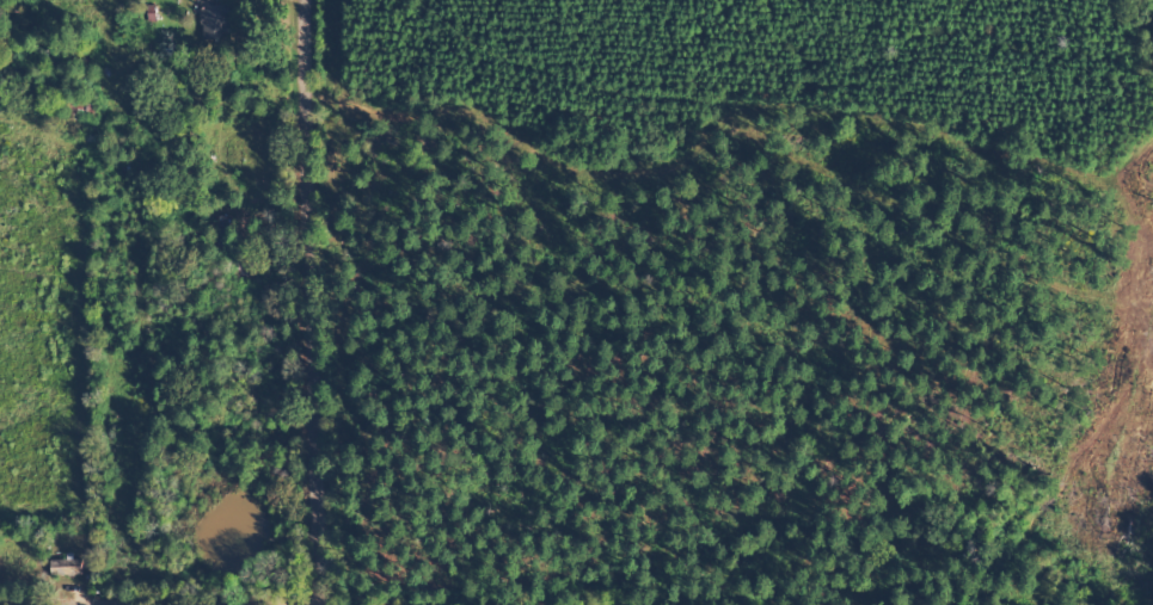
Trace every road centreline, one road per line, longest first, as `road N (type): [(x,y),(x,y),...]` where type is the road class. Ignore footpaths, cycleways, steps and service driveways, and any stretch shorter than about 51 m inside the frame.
road 1 (residential): [(323,604),(335,0)]

